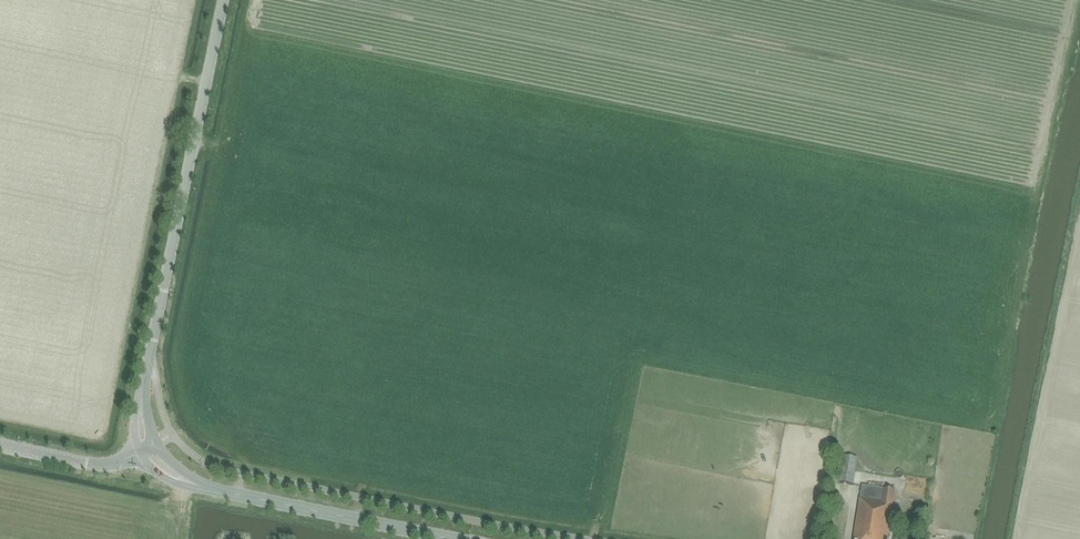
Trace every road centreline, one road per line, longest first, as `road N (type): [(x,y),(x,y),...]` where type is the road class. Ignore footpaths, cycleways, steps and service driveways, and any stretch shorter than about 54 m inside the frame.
road 1 (tertiary): [(147,448),(140,412),(222,0)]
road 2 (tertiary): [(464,538),(191,486),(147,448)]
road 3 (residential): [(147,448),(95,464),(0,445)]

